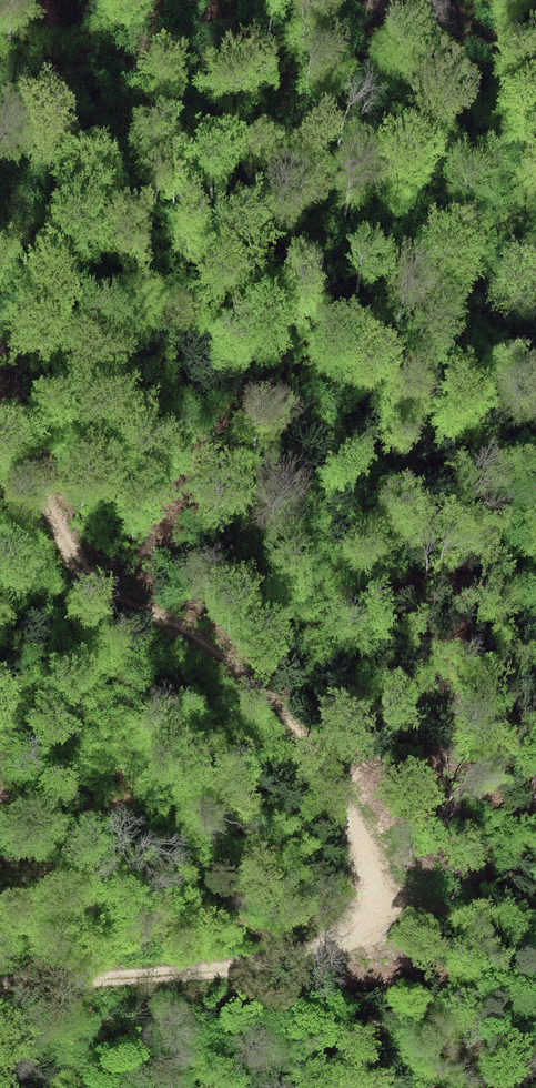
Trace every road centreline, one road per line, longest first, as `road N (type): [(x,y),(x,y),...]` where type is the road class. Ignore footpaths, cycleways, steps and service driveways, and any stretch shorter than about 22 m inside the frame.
road 1 (track): [(0,424),(74,563),(100,593),(230,669),(321,759),(356,812),(374,862),(368,921),(311,954),(222,973),(0,989)]
road 2 (track): [(311,954),(132,879),(0,850)]
road 3 (track): [(359,0),(535,76)]
road 4 (track): [(26,986),(24,853)]

